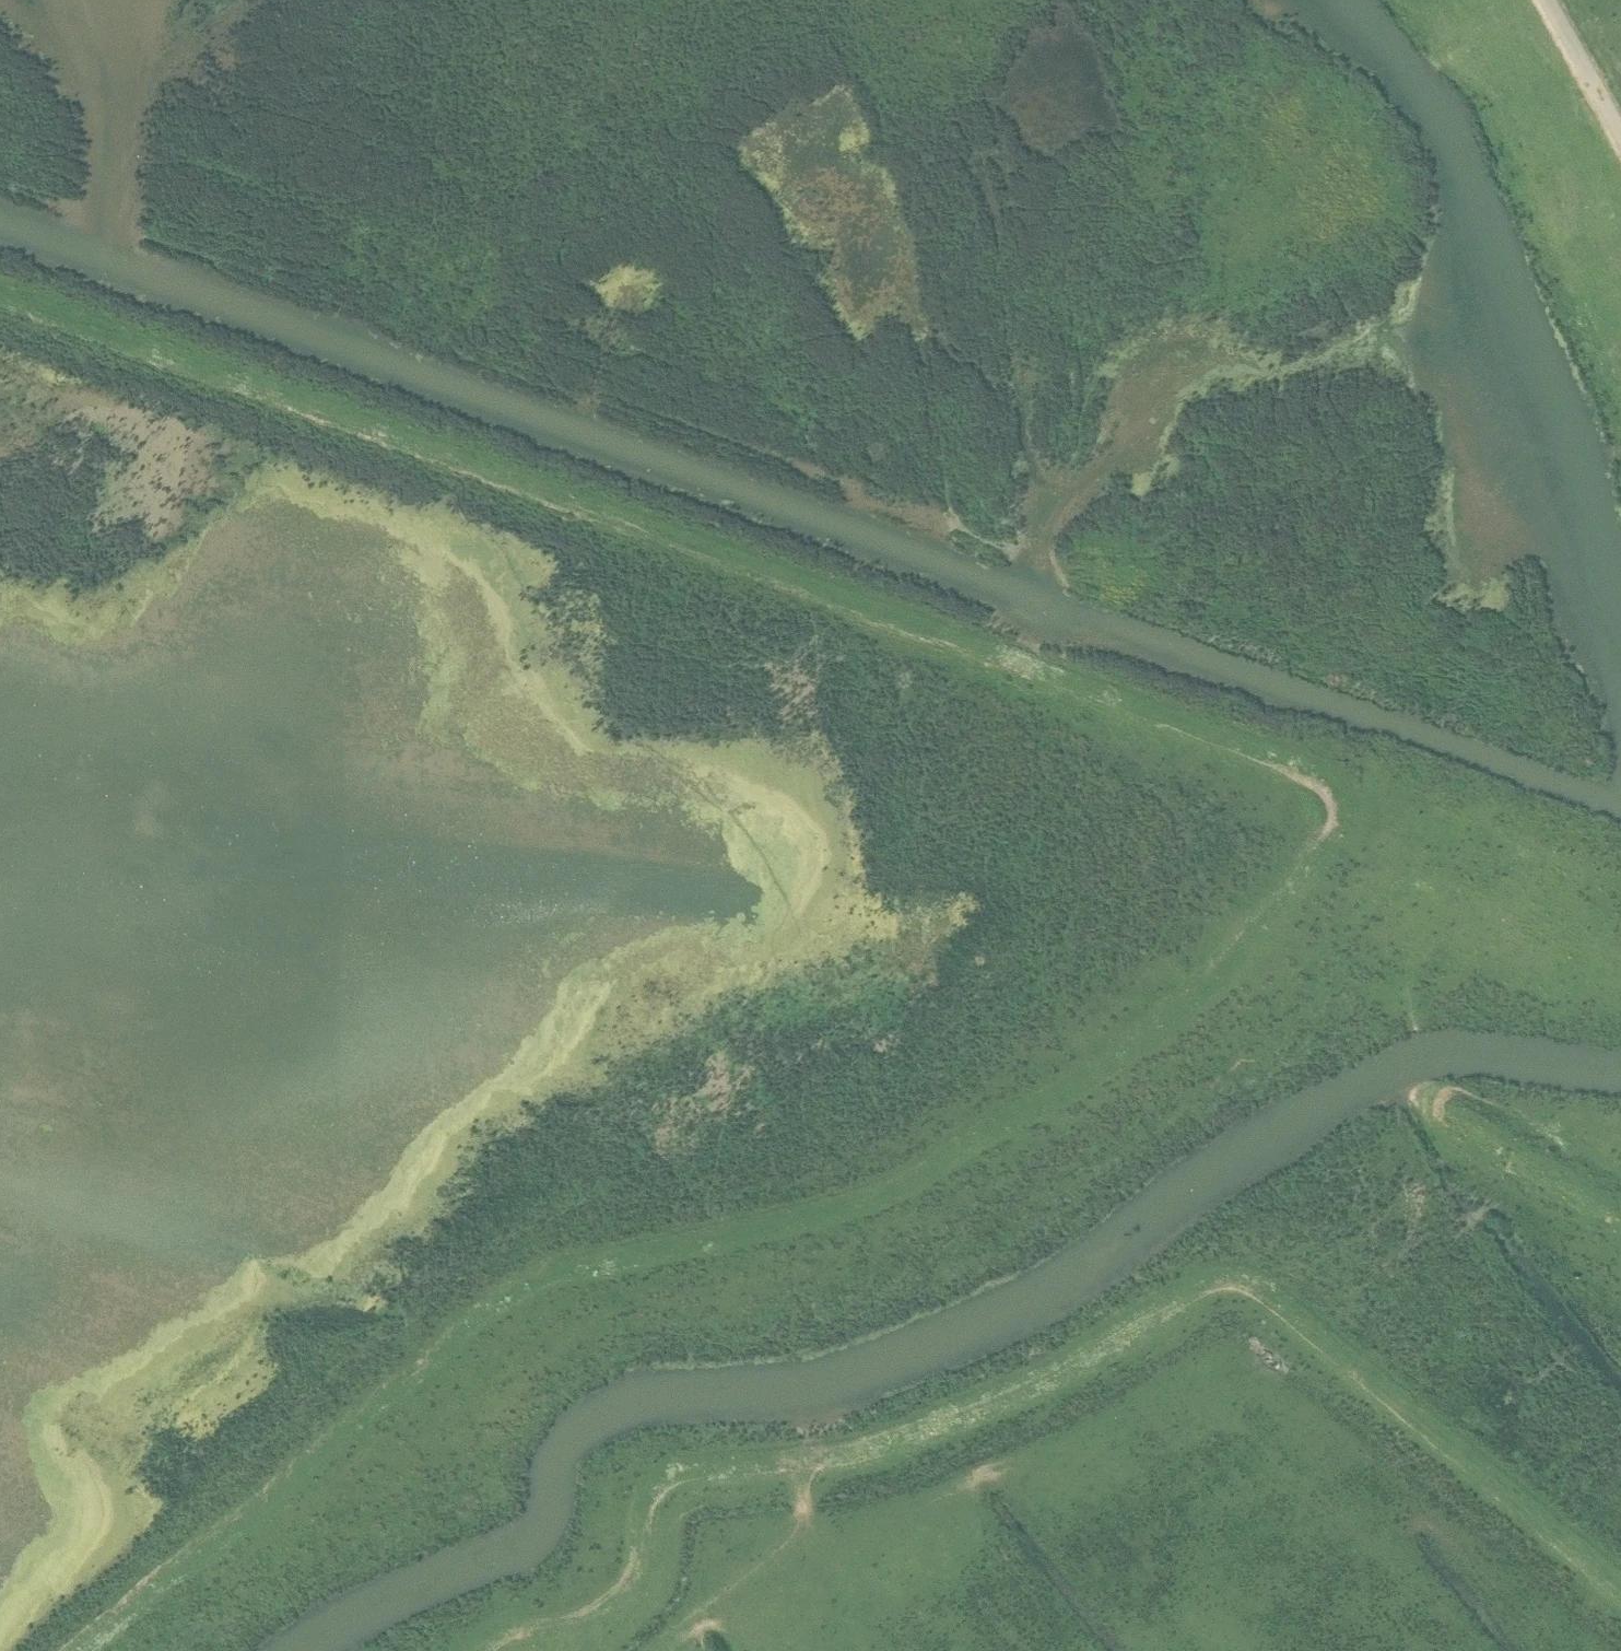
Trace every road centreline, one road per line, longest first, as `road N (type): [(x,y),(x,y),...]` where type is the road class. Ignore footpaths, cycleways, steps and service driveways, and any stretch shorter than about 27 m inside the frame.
road 1 (unclassified): [(1620,130),(1538,0)]

